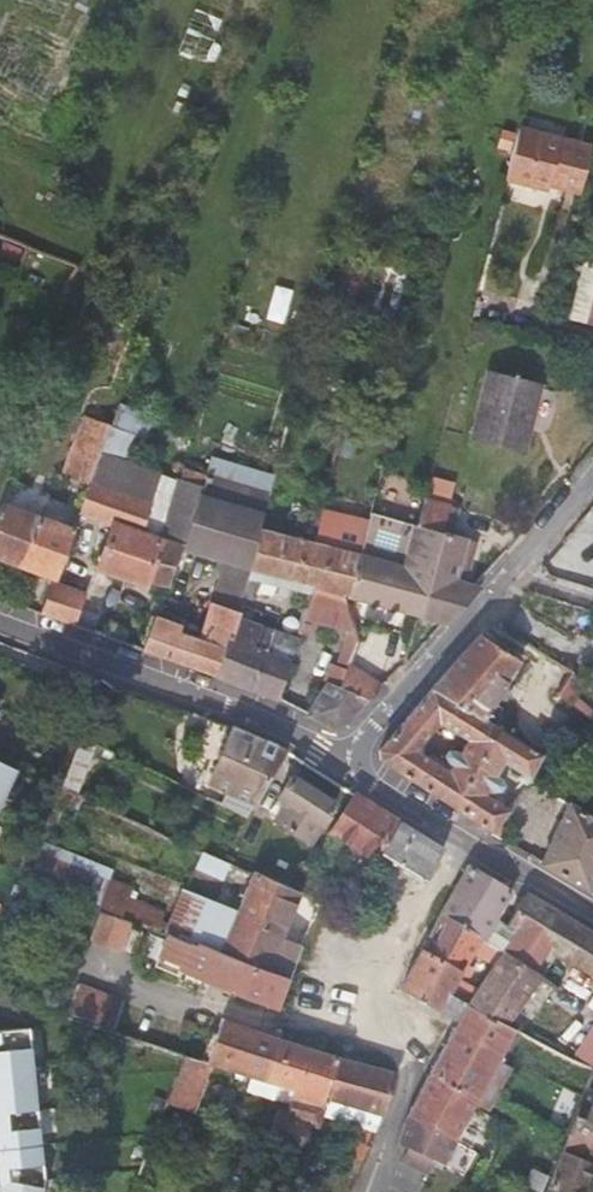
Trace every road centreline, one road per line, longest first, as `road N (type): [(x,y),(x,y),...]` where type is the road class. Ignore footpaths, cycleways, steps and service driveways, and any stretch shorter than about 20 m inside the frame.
road 1 (residential): [(371,1191),(410,1063),(383,1026),(373,989),(462,834)]
road 2 (residential): [(338,763),(592,483)]
road 3 (tertiary): [(338,763),(0,619)]
road 4 (tertiary): [(592,910),(462,834)]
road 5 (tertiary): [(462,834),(338,763)]

